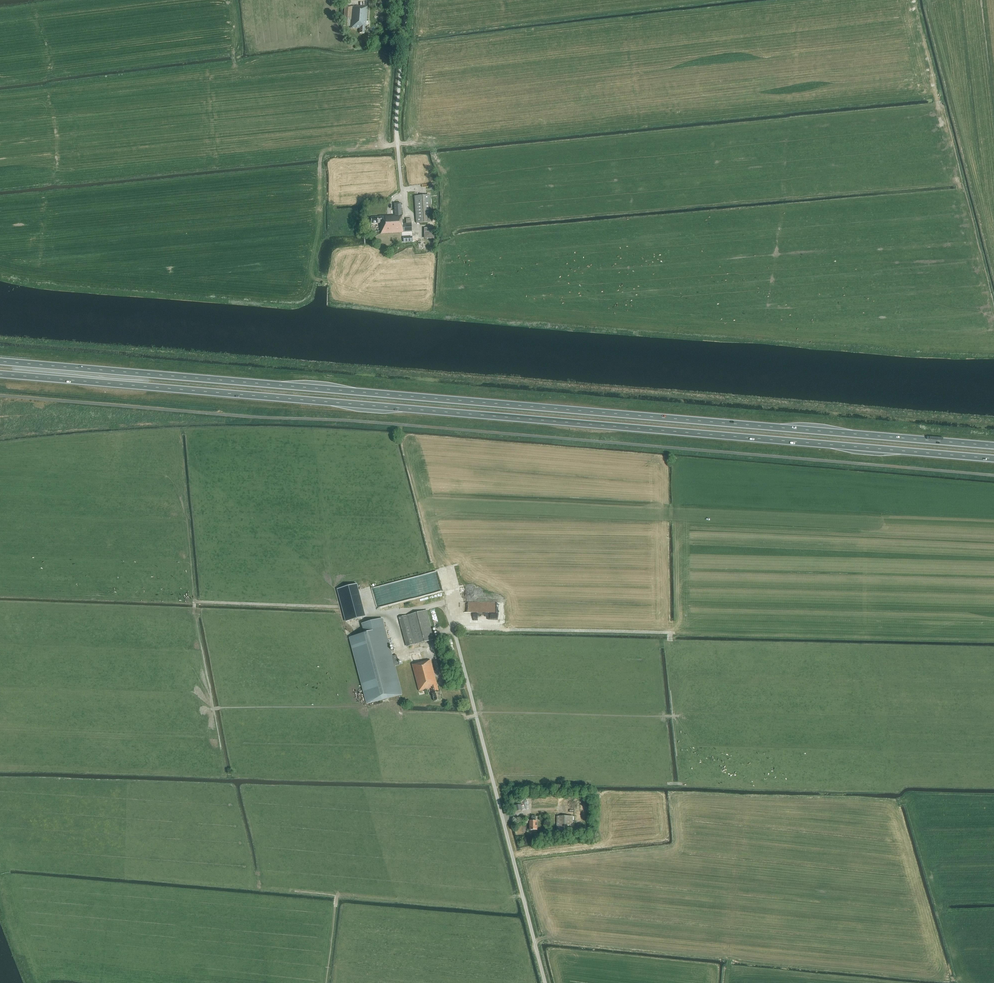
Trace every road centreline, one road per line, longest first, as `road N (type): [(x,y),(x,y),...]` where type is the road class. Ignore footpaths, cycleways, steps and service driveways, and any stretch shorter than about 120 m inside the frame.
road 1 (trunk): [(993,446),(0,361)]
road 2 (trunk): [(0,374),(993,458)]
road 3 (unclassified): [(545,982),(455,633)]
road 4 (track): [(670,641),(670,632),(503,630),(449,601)]
road 5 (track): [(200,613),(194,601),(340,607)]
road 6 (track): [(444,602),(345,625),(335,587)]

